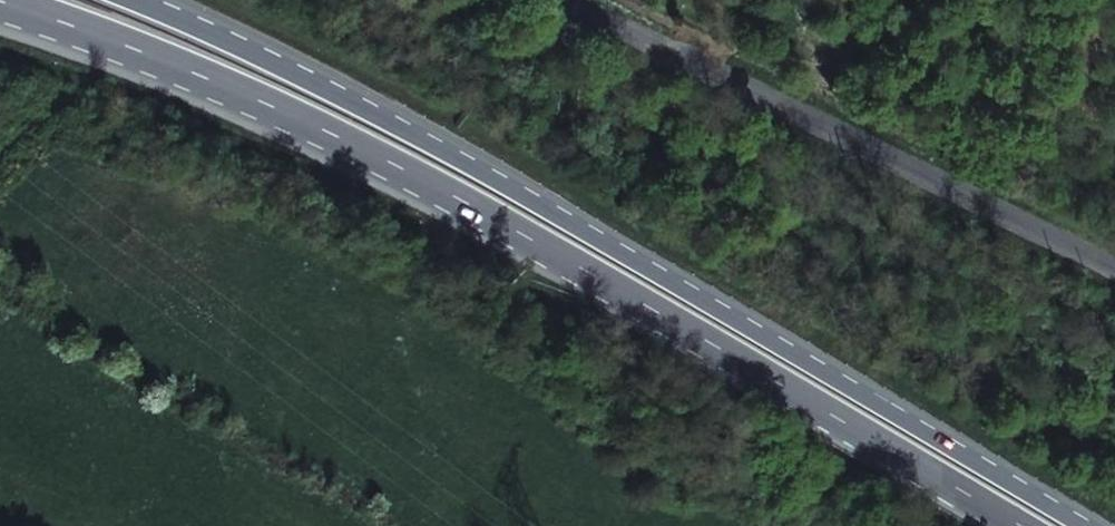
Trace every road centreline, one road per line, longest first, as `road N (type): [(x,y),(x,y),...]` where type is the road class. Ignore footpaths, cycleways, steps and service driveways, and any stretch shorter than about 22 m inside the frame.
road 1 (trunk): [(0,10),(338,137),(564,254),(1025,525)]
road 2 (trunk): [(1083,525),(369,110),(132,0)]
road 3 (unclassified): [(1114,288),(568,0)]

